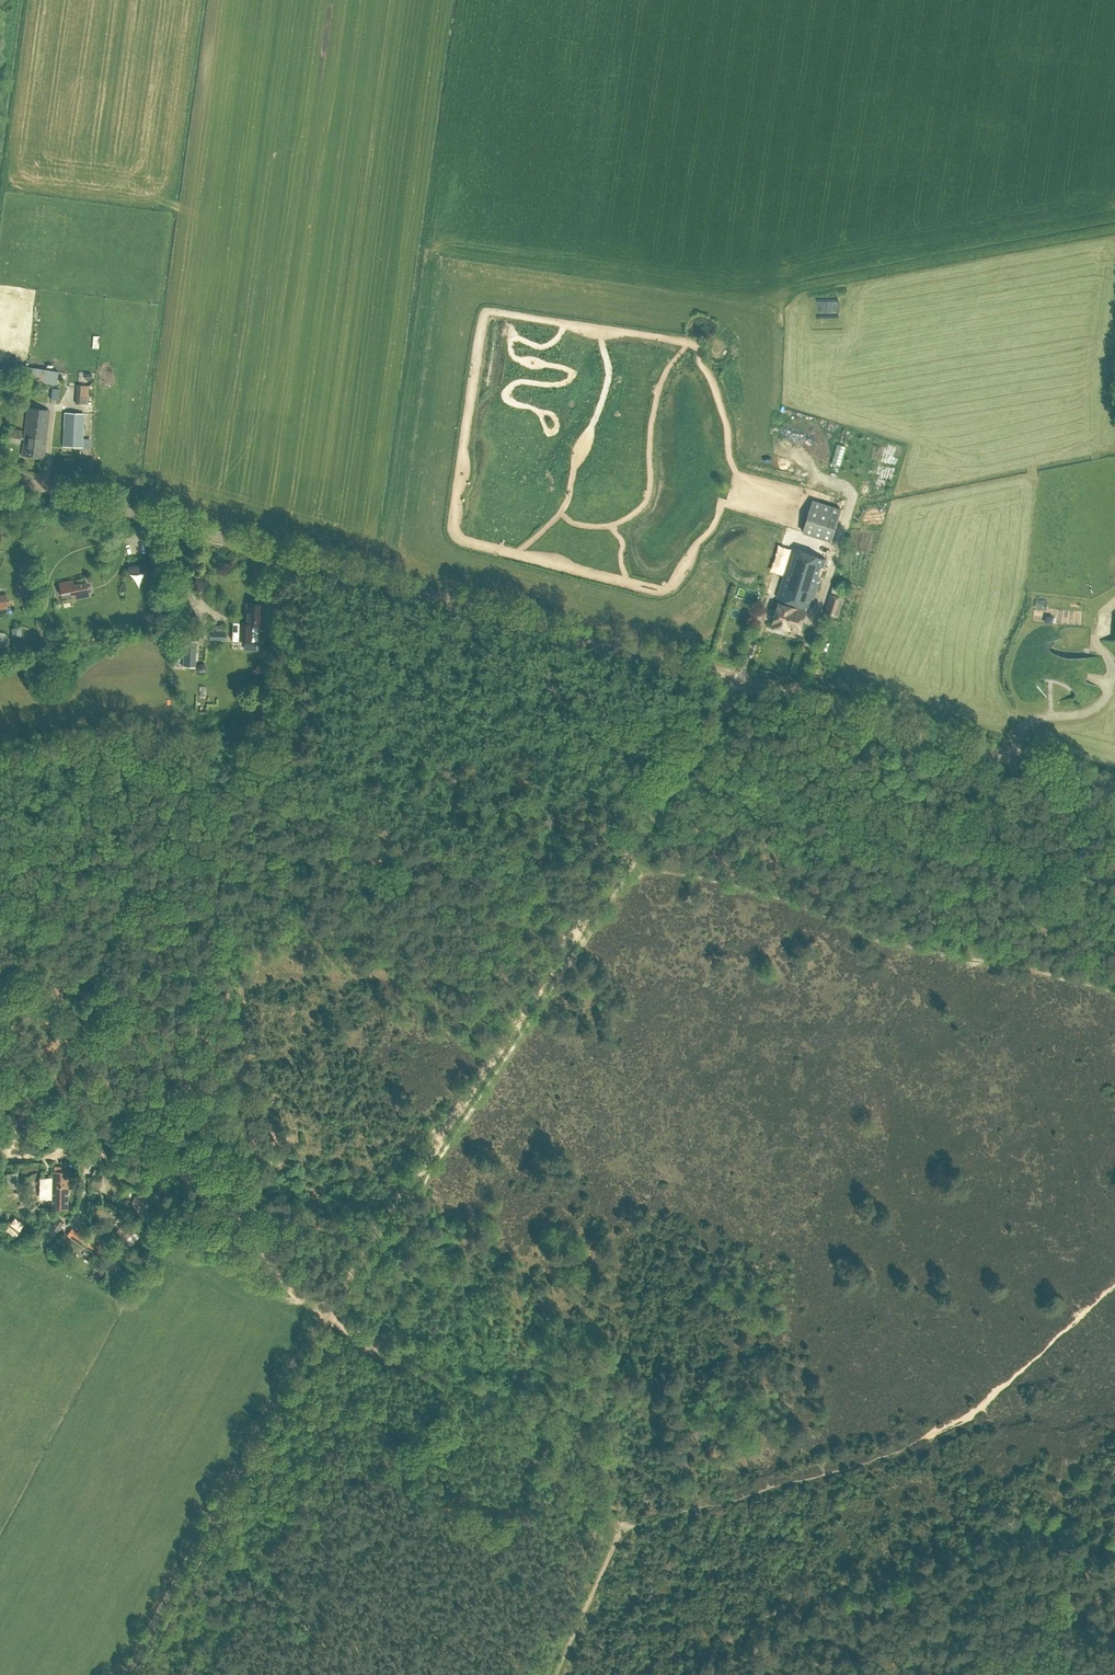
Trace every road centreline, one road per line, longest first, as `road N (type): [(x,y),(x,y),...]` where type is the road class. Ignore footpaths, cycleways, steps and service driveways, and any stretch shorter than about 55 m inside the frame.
road 1 (track): [(740,682),(326,1313),(126,1674)]
road 2 (tertiary): [(1114,786),(0,474)]
road 3 (track): [(0,1161),(65,1148),(229,1186),(246,1207),(265,1262),(300,1298),(363,1335),(621,1526)]
road 4 (track): [(556,1674),(621,1526)]

